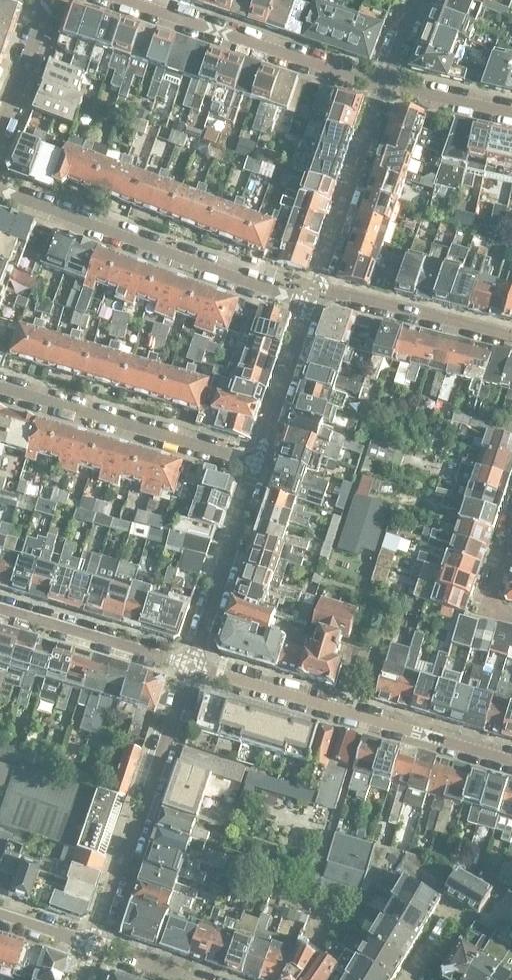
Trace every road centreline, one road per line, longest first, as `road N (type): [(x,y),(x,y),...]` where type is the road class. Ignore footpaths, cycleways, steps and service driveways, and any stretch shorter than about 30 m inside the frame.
road 1 (residential): [(511,761),(191,665)]
road 2 (residential): [(309,304),(0,191)]
road 3 (residential): [(92,942),(191,665)]
road 4 (residential): [(126,0),(385,84)]
road 5 (residential): [(0,386),(257,461)]
road 6 (residential): [(191,665),(257,461)]
road 7 (residential): [(316,287),(385,84)]
road 8 (residential): [(316,287),(511,335)]
road 9 (residential): [(191,665),(0,609)]
road 10 (residential): [(257,461),(309,304)]
road 11 (residential): [(45,0),(0,128)]
road 12 (residential): [(511,112),(385,84)]

